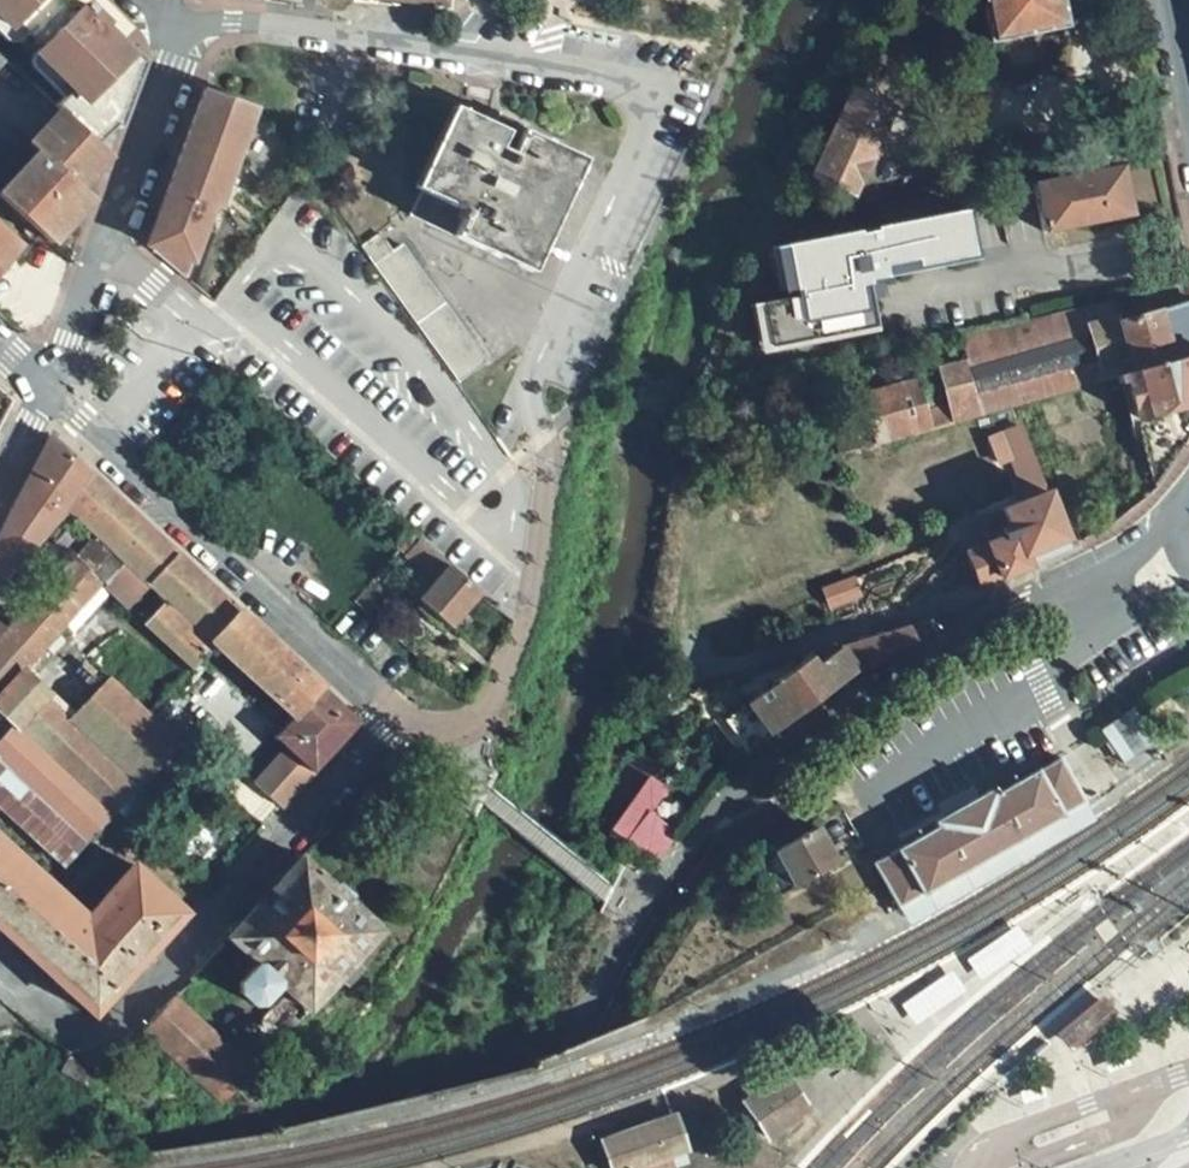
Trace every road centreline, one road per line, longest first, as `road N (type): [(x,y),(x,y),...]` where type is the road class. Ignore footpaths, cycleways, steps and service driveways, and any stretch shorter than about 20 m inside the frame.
road 1 (unclassified): [(46,397),(112,254),(186,52),(197,43),(241,38),(520,63),(646,108),(663,134),(566,367),(534,530)]
road 2 (unclassified): [(639,922),(669,877),(753,786),(842,717),(1022,612),(1104,607)]
road 3 (residential): [(0,964),(96,1052),(399,722)]
road 4 (residential): [(399,722),(46,397)]
road 5 (residential): [(534,530),(530,634),(486,735),(452,757),(399,722)]

